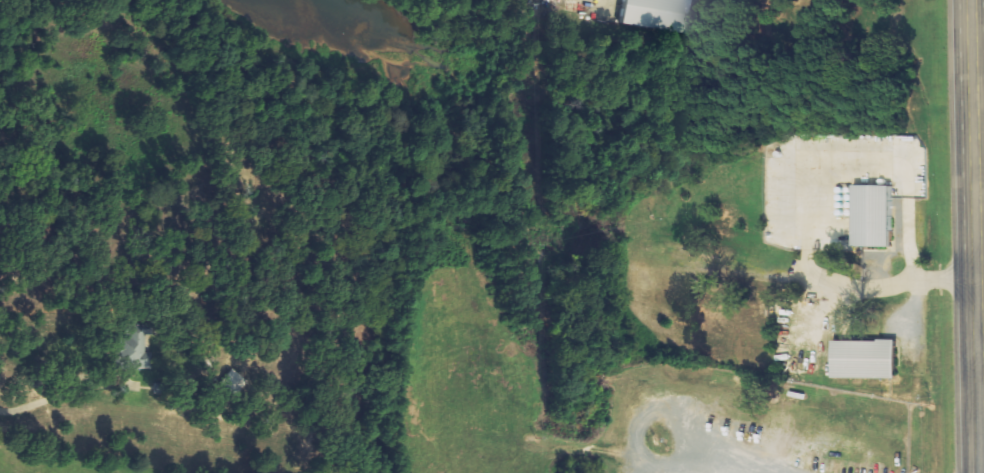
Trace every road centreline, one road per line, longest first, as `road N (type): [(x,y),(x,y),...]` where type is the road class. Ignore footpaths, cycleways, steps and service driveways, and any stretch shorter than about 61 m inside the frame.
road 1 (primary): [(982,472),(973,0)]

